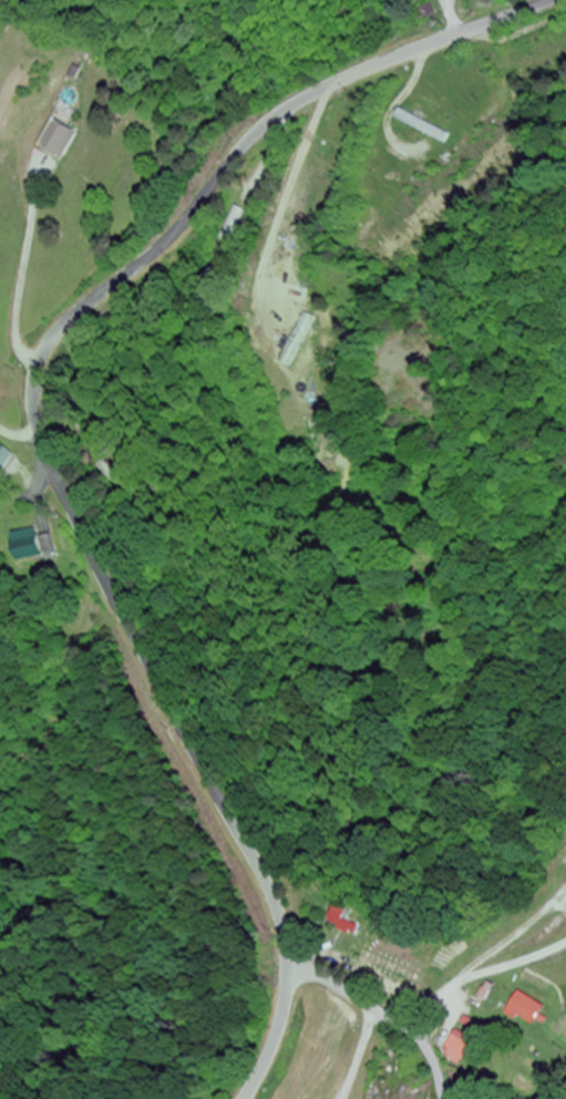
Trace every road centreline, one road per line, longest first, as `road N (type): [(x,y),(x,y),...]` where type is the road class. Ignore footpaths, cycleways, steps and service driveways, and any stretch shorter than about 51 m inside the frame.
road 1 (secondary): [(243,1098),(281,1015),(287,967),(277,912),(62,489),(41,433),(40,373),(76,317),(176,237),(274,123),(341,83),(551,0)]
road 2 (residential): [(287,967),(321,975),(423,1042),(445,1098)]
road 3 (residential): [(43,363),(235,415)]
road 4 (residential): [(565,925),(434,1060)]

